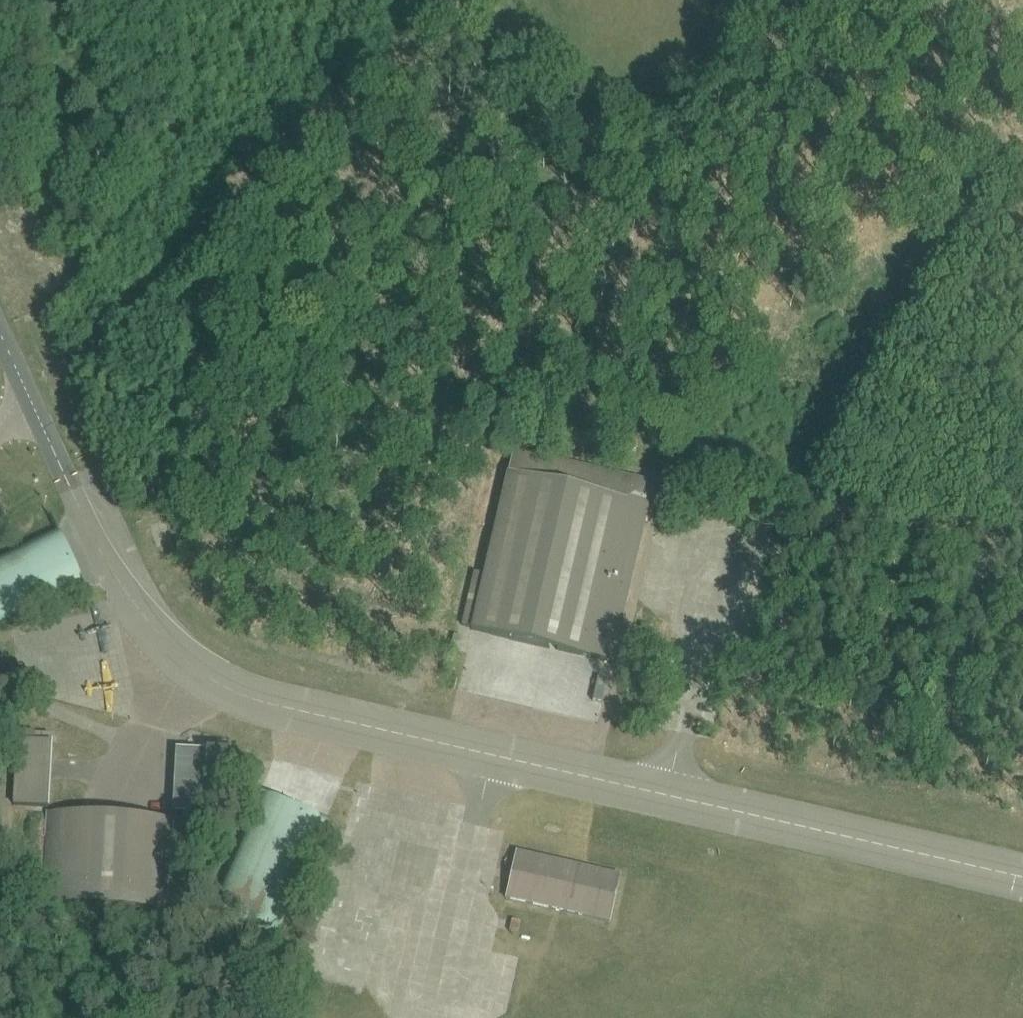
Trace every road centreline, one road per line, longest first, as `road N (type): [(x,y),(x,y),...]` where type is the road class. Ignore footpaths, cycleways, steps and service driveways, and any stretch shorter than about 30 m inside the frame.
road 1 (unclassified): [(28,382),(137,610),(192,670),(234,693),(1022,879)]

